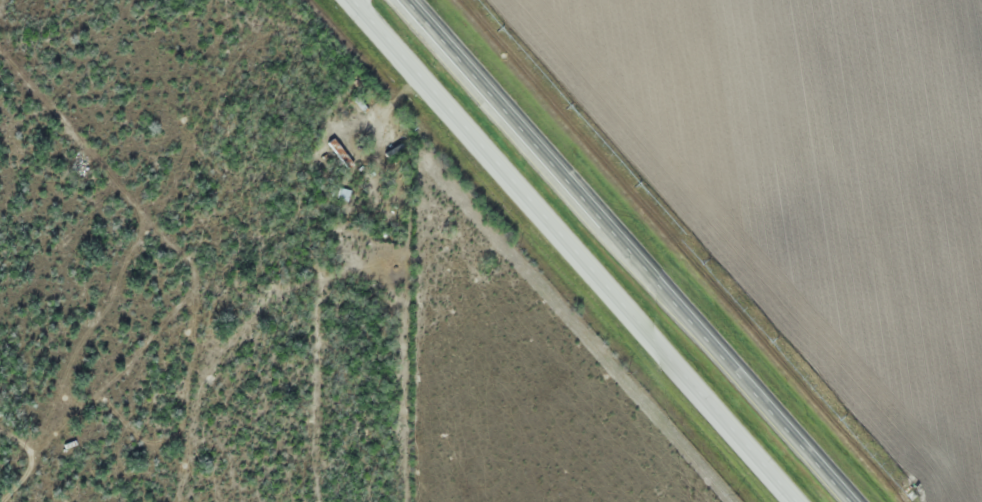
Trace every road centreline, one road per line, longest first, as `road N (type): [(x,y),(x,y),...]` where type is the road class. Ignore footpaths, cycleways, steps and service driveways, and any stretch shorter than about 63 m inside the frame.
road 1 (trunk): [(352,0),(800,501)]
road 2 (trunk): [(860,501),(414,0)]

